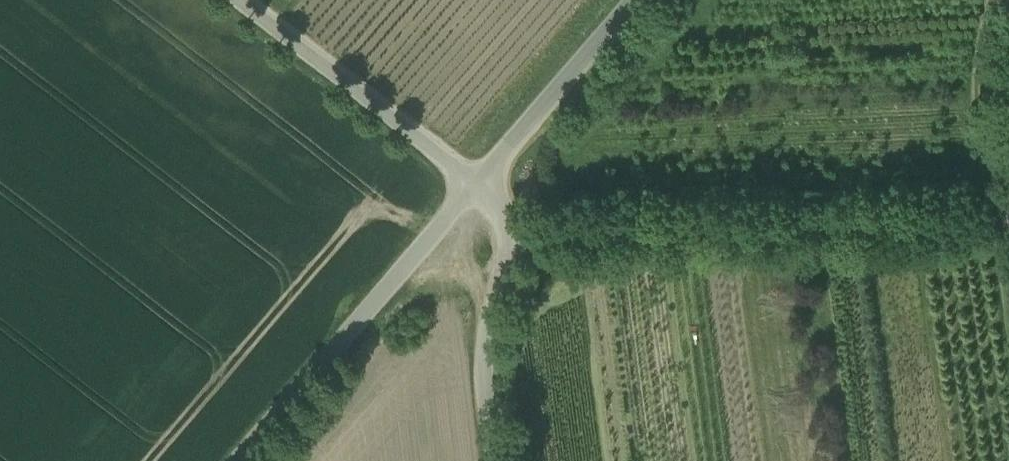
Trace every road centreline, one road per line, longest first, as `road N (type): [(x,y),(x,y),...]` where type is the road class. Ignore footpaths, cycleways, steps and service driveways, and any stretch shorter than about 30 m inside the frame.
road 1 (unclassified): [(479,185),(228,460)]
road 2 (unclassified): [(495,460),(483,367),(491,296),(514,234),(505,209),(479,185)]
road 3 (unclassified): [(479,185),(331,40),(278,0)]
road 4 (unclassified): [(628,0),(479,185)]
road 5 (track): [(997,0),(976,87),(1006,213)]

